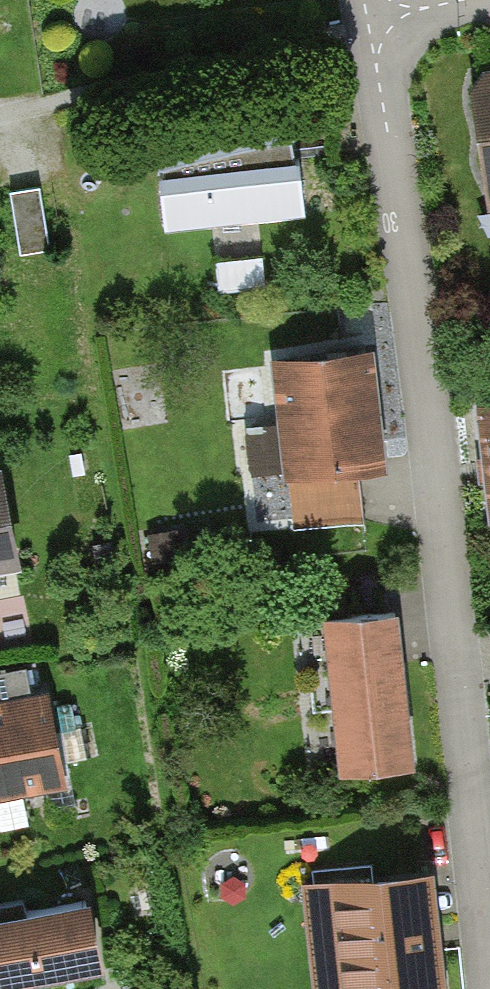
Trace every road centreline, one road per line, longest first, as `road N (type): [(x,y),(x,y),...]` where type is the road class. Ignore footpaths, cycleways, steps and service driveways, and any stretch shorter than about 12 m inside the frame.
road 1 (residential): [(369,22),(422,356),(489,960)]

